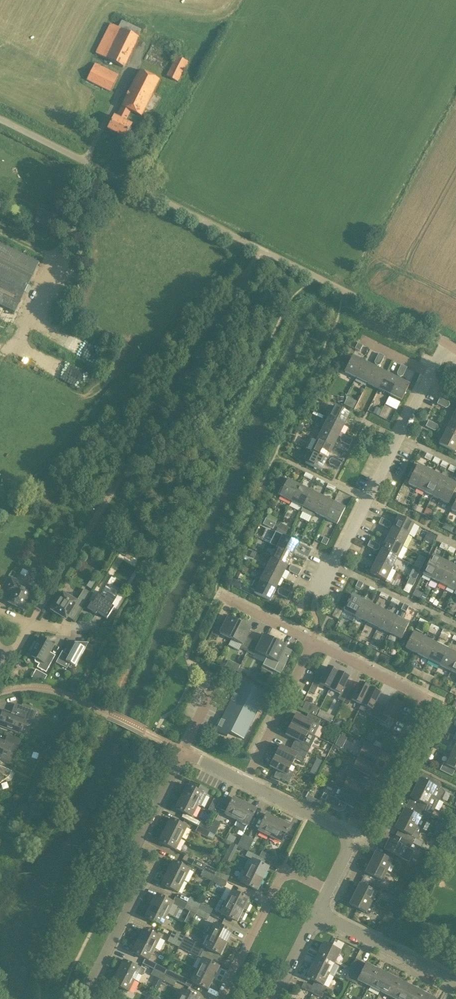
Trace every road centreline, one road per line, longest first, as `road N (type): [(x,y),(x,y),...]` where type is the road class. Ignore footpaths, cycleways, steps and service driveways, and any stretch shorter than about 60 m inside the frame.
road 1 (unclassified): [(448,344),(97,168)]
road 2 (residential): [(346,838),(358,832),(426,697),(309,641)]
road 3 (residential): [(317,594),(448,344)]
road 4 (residential): [(187,749),(146,834),(145,881),(91,984),(92,998)]
road 5 (residential): [(222,998),(284,870),(327,891)]
road 6 (residential): [(455,983),(317,912)]
road 7 (residential): [(309,641),(244,779)]

